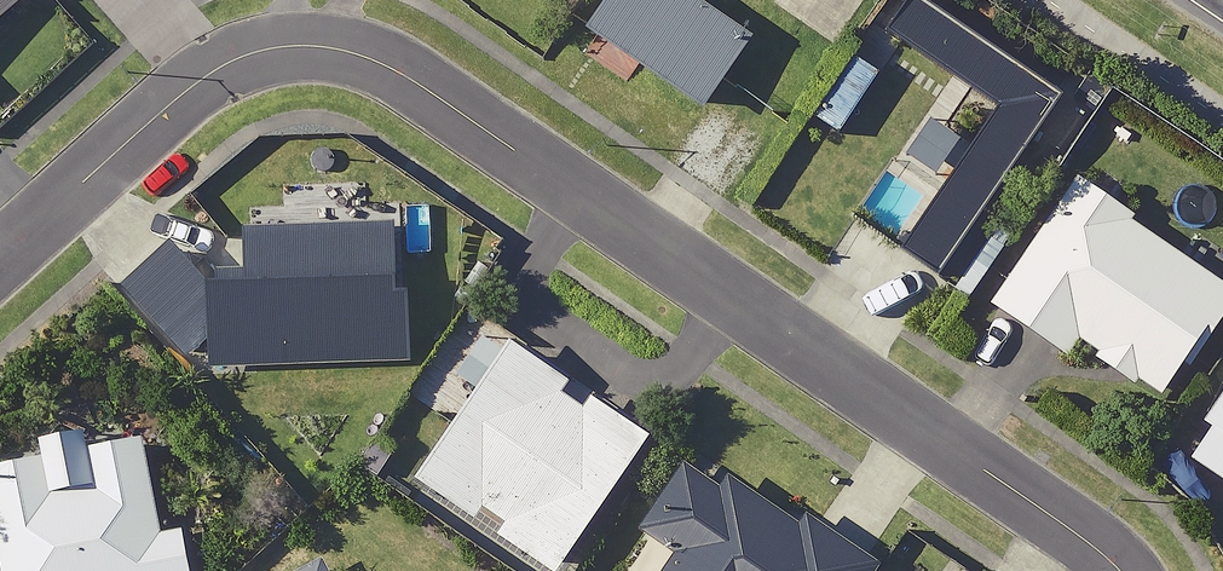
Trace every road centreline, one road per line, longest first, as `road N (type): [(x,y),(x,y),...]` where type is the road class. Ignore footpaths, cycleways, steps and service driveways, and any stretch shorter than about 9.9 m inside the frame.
road 1 (residential): [(0,257),(228,61),(327,47),(371,58),(1080,534),(1122,570)]

